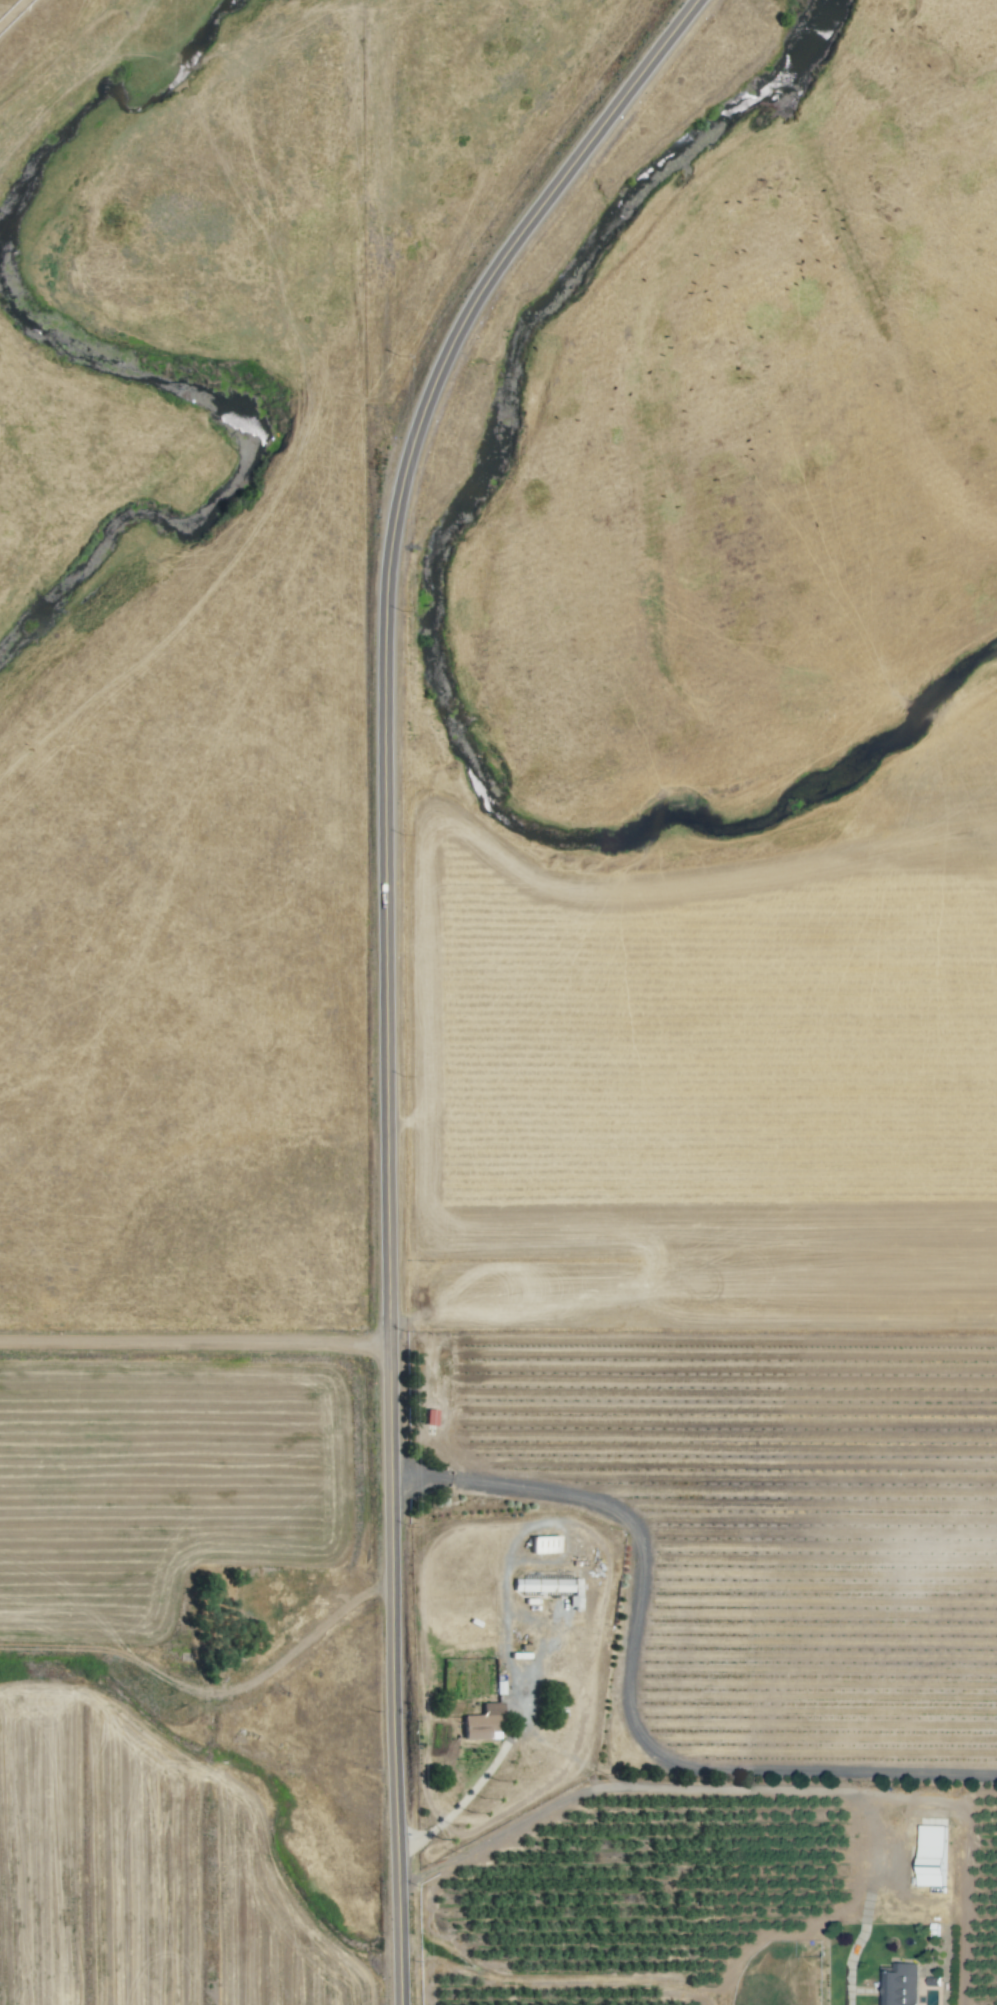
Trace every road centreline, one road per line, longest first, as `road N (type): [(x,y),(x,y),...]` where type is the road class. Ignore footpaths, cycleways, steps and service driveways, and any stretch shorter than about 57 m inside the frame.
road 1 (secondary): [(403,2004),(390,1345),(385,616),(393,526)]
road 2 (secondary): [(393,526),(428,398),(483,287),(697,0)]
road 3 (residential): [(0,1342),(390,1345)]

